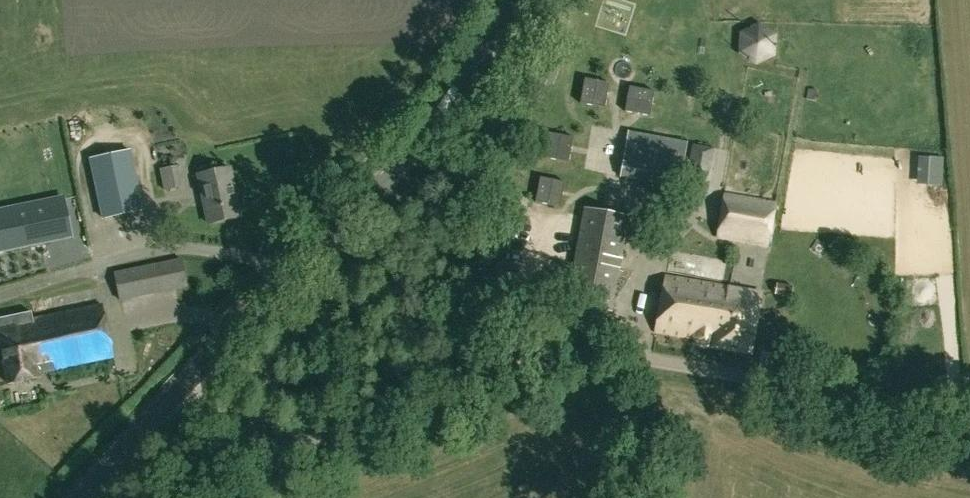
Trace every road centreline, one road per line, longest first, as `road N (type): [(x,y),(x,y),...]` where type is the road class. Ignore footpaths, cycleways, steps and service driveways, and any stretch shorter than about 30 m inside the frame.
road 1 (tertiary): [(78,497),(456,97),(515,0)]

